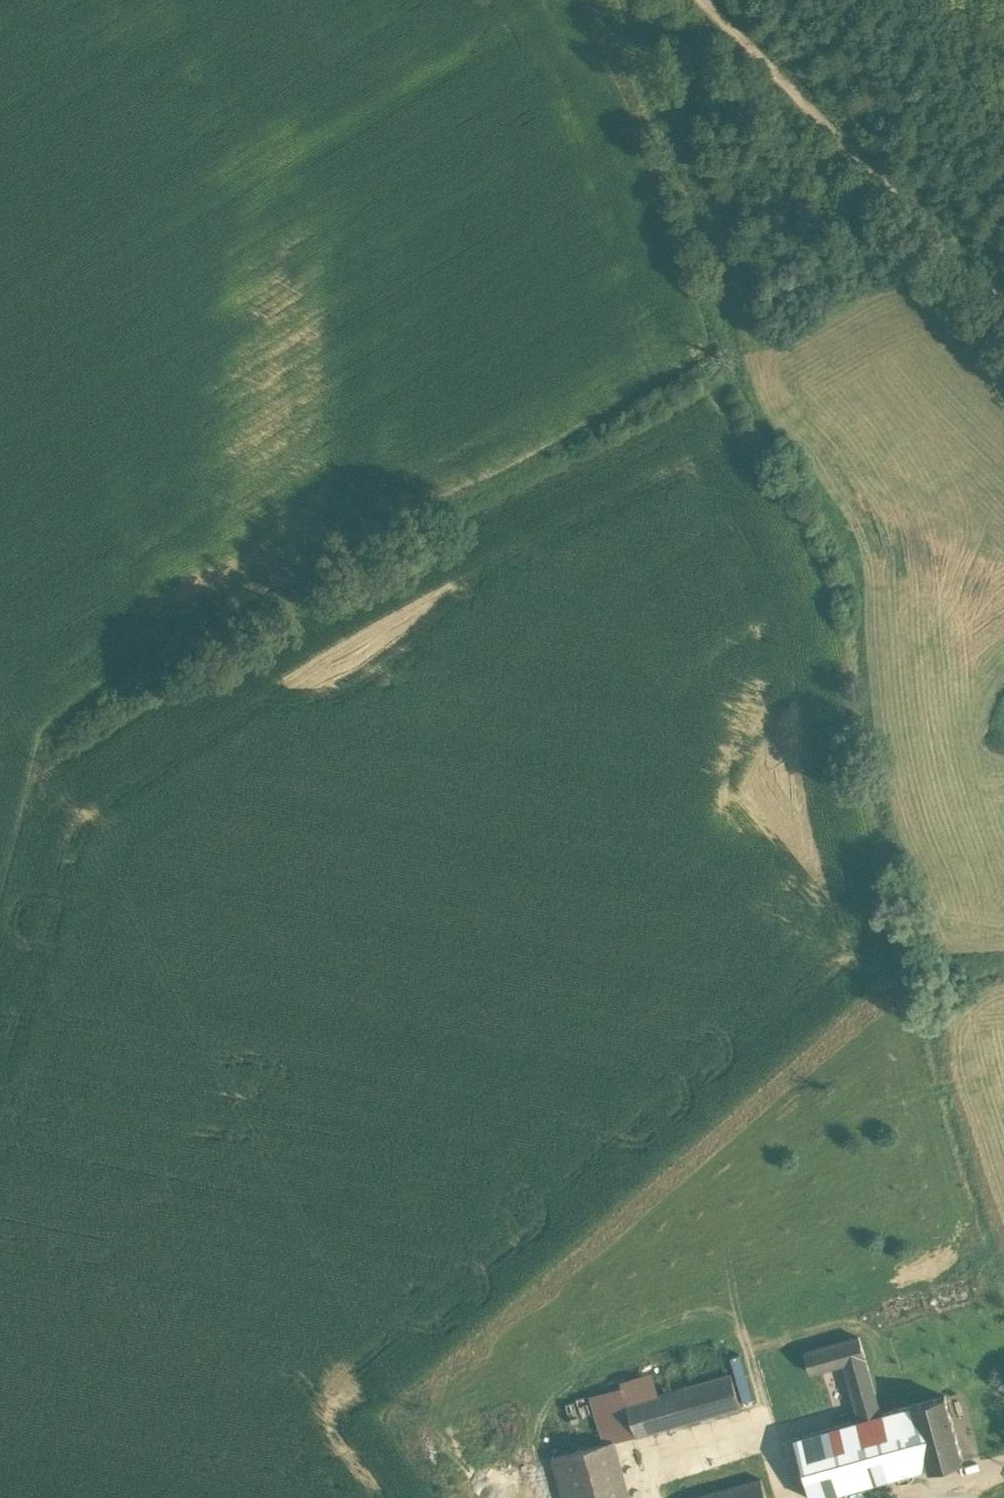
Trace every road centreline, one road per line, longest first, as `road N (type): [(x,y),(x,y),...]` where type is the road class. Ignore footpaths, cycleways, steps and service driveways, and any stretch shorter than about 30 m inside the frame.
road 1 (track): [(1003,301),(702,0)]

